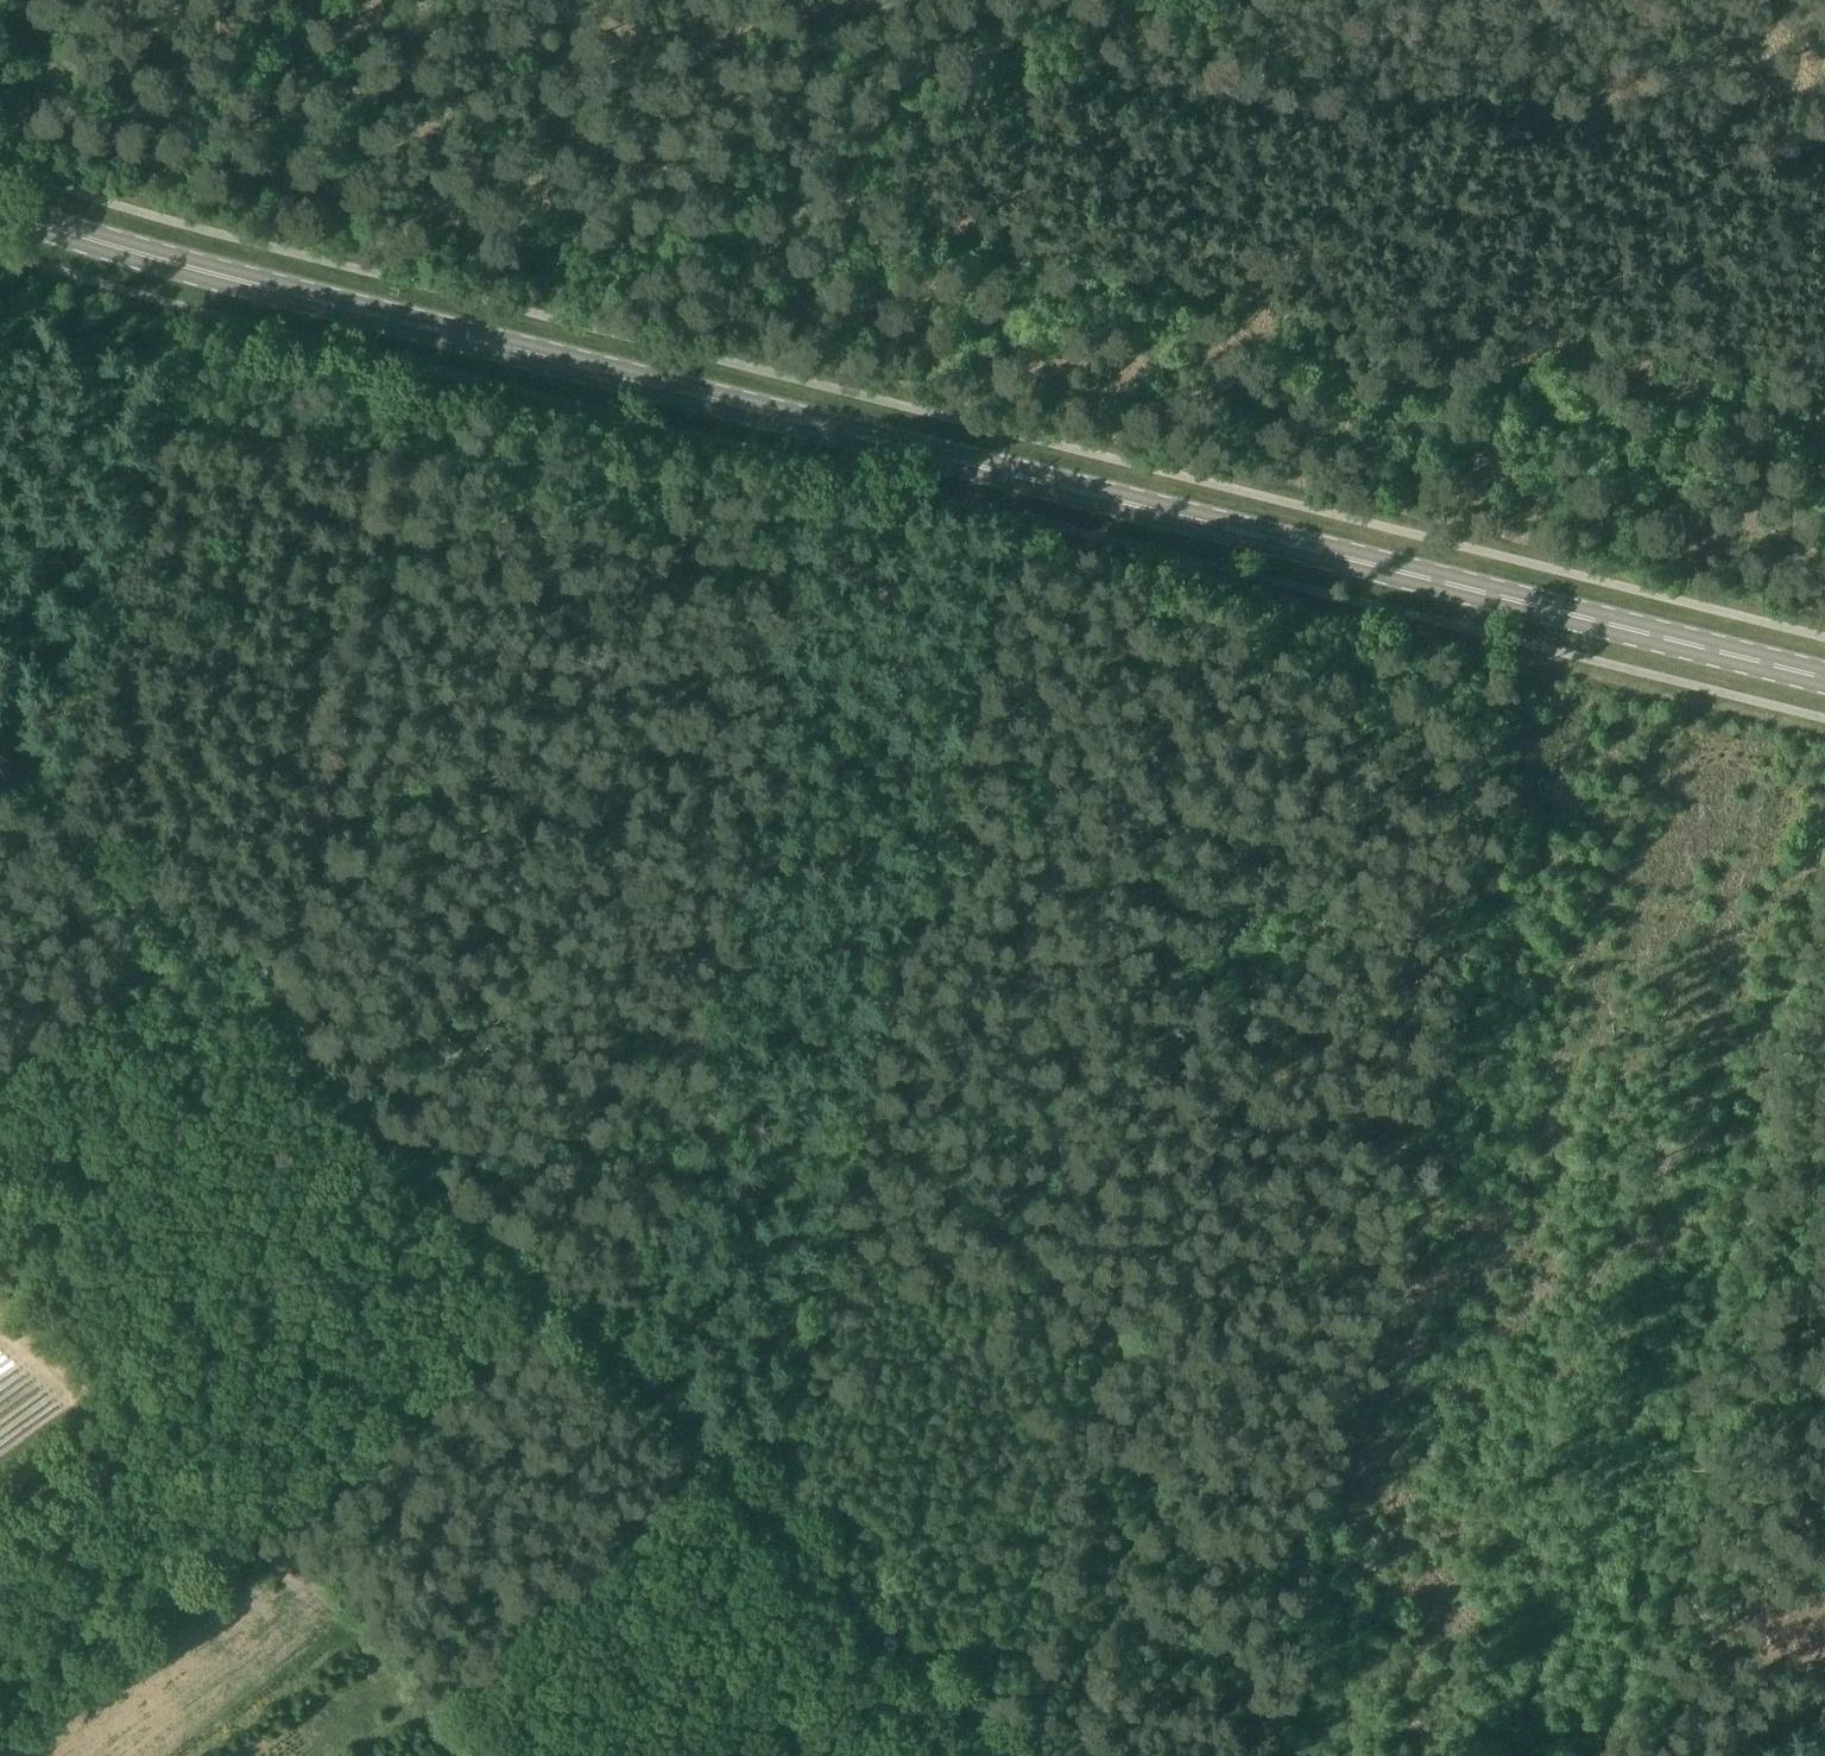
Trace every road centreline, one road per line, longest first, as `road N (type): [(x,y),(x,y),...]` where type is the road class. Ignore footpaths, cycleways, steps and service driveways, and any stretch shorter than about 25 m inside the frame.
road 1 (secondary): [(1824,678),(206,270),(0,207)]
road 2 (track): [(28,808),(993,1755)]

